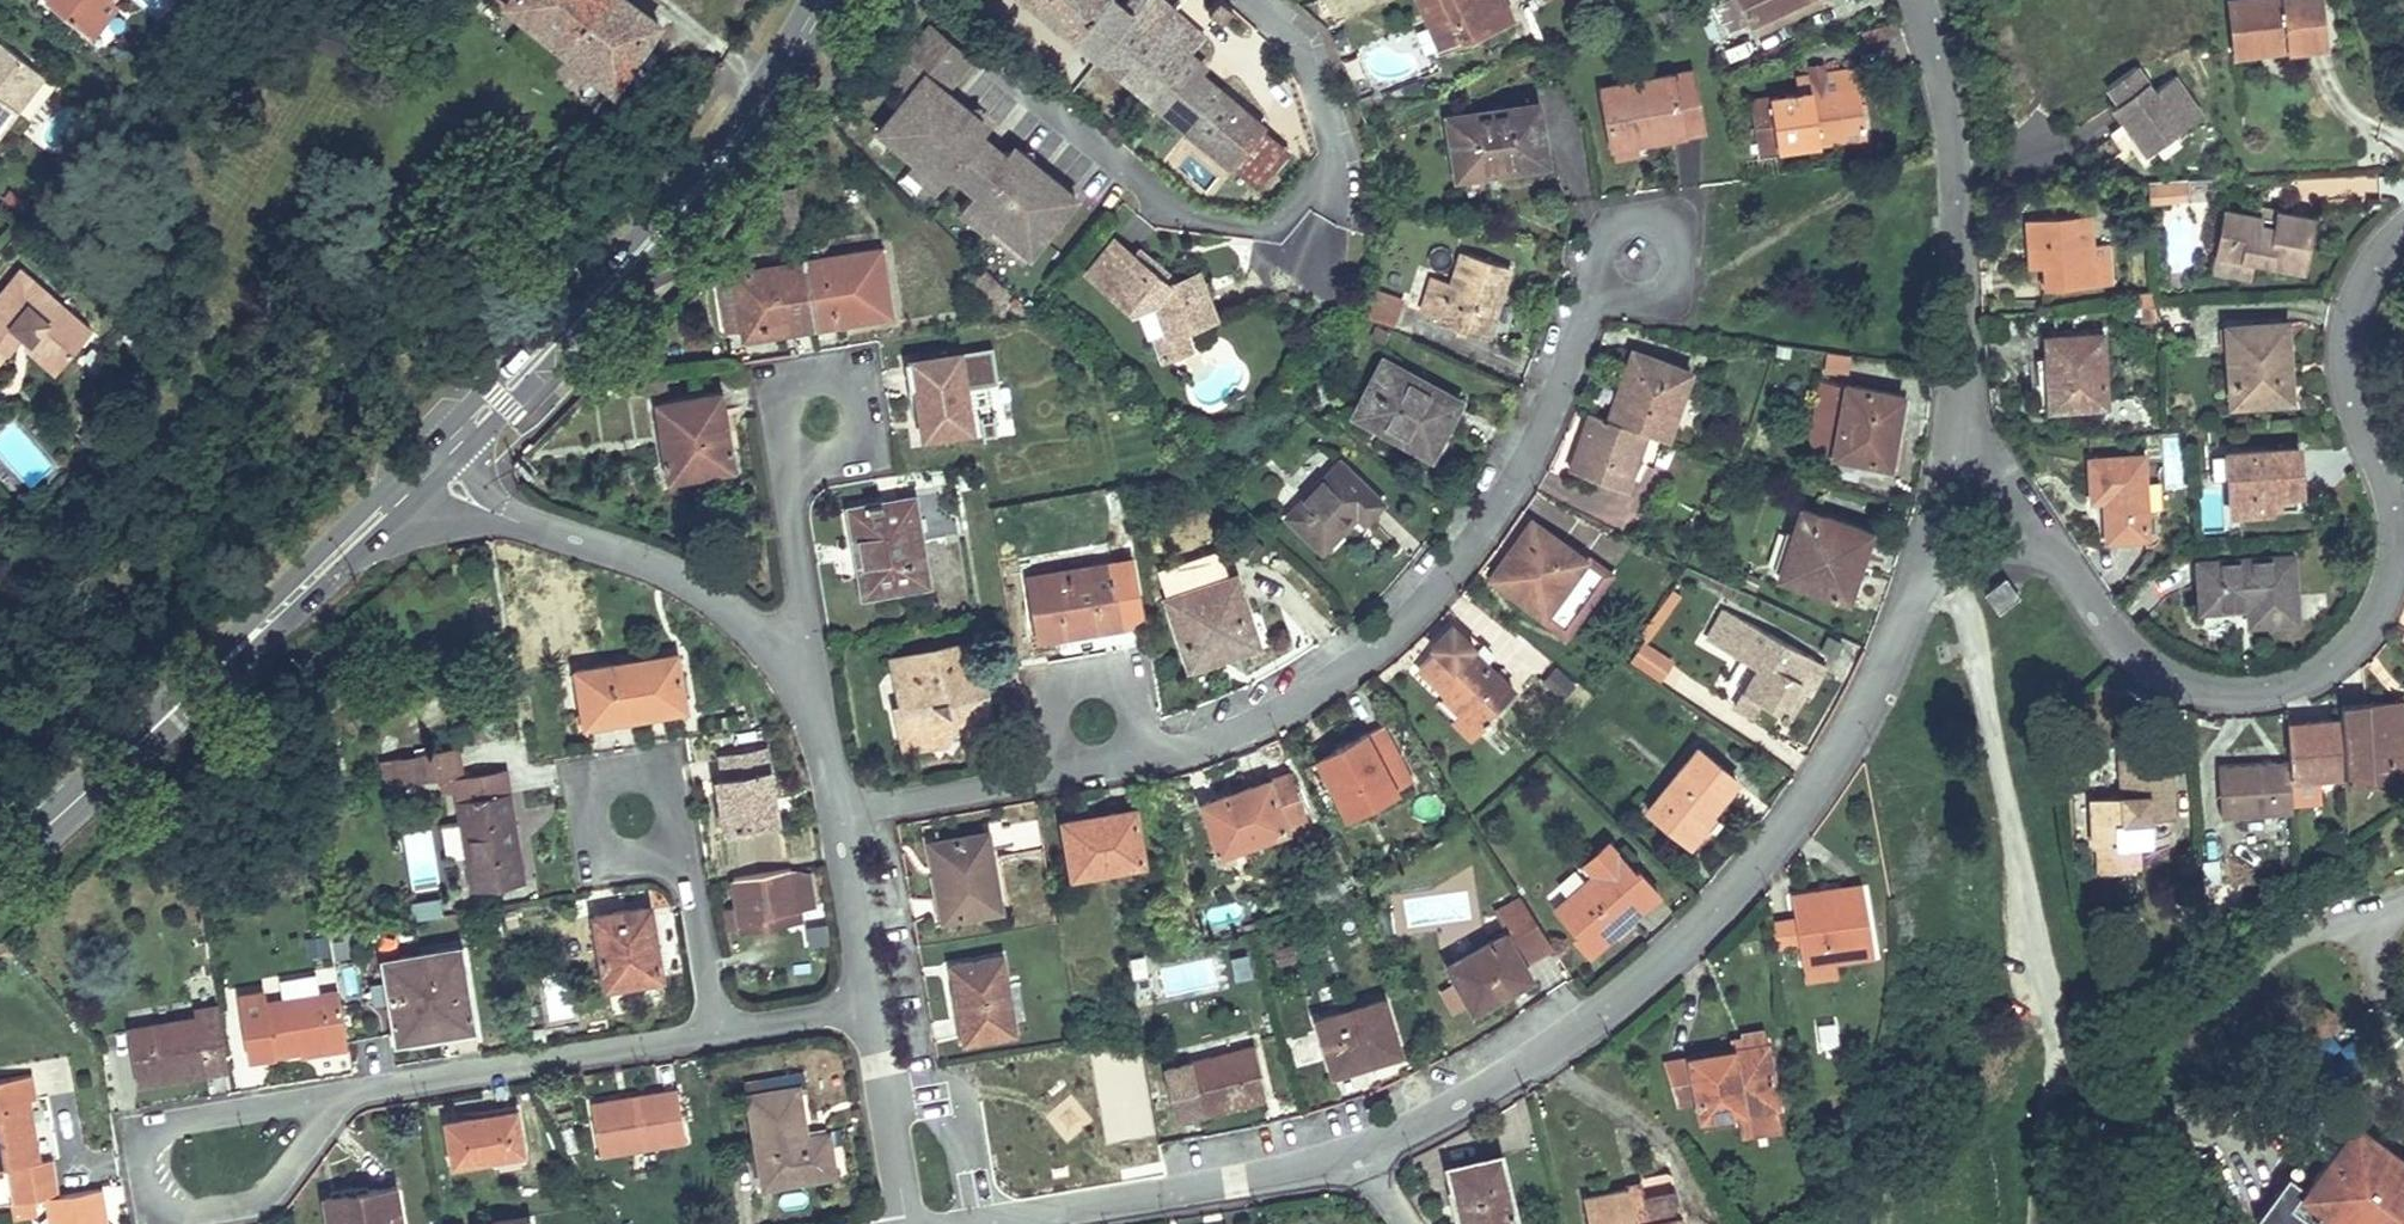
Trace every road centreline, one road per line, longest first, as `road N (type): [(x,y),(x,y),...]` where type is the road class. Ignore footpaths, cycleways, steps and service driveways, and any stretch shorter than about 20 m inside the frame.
road 1 (residential): [(987,1215),(1356,1148),(1498,1082),(1630,989),(1724,899),(1796,816),(1915,604)]
road 2 (residential): [(2101,609),(2171,676),(2214,690),(2313,676),(2353,644),(2388,596),(2400,540),(2391,488),(2347,369),(2348,323),(2364,276),(2403,224)]
road 3 (residential): [(512,518),(706,593),(787,661),(839,800),(878,1081)]
road 4 (track): [(1950,556),(2035,931),(2083,1082),(2225,1132),(2255,1119)]
road 5 (residential): [(1259,0),(1298,31),(1339,157),(1287,216),(1177,209),(1007,70)]
road 6 (primary): [(823,0),(750,121),(457,444)]
road 7 (primary): [(398,499),(0,868)]
road 8 (residential): [(1964,362),(1958,150),(1929,0)]
road 9 (residential): [(2101,609),(1993,452),(1964,362)]
road 10 (residential): [(1915,604),(1940,512),(1964,362)]
road 11 (residential): [(1915,604),(1950,556),(1977,539),(2004,535),(2037,548),(2101,609)]
road 12 (residential): [(987,1215),(953,1087),(878,1081)]
road 13 (track): [(2083,1082),(2150,1223)]
road 14 (residential): [(878,1081),(900,1223)]
road 15 (residential): [(398,499),(413,514),(512,518)]

